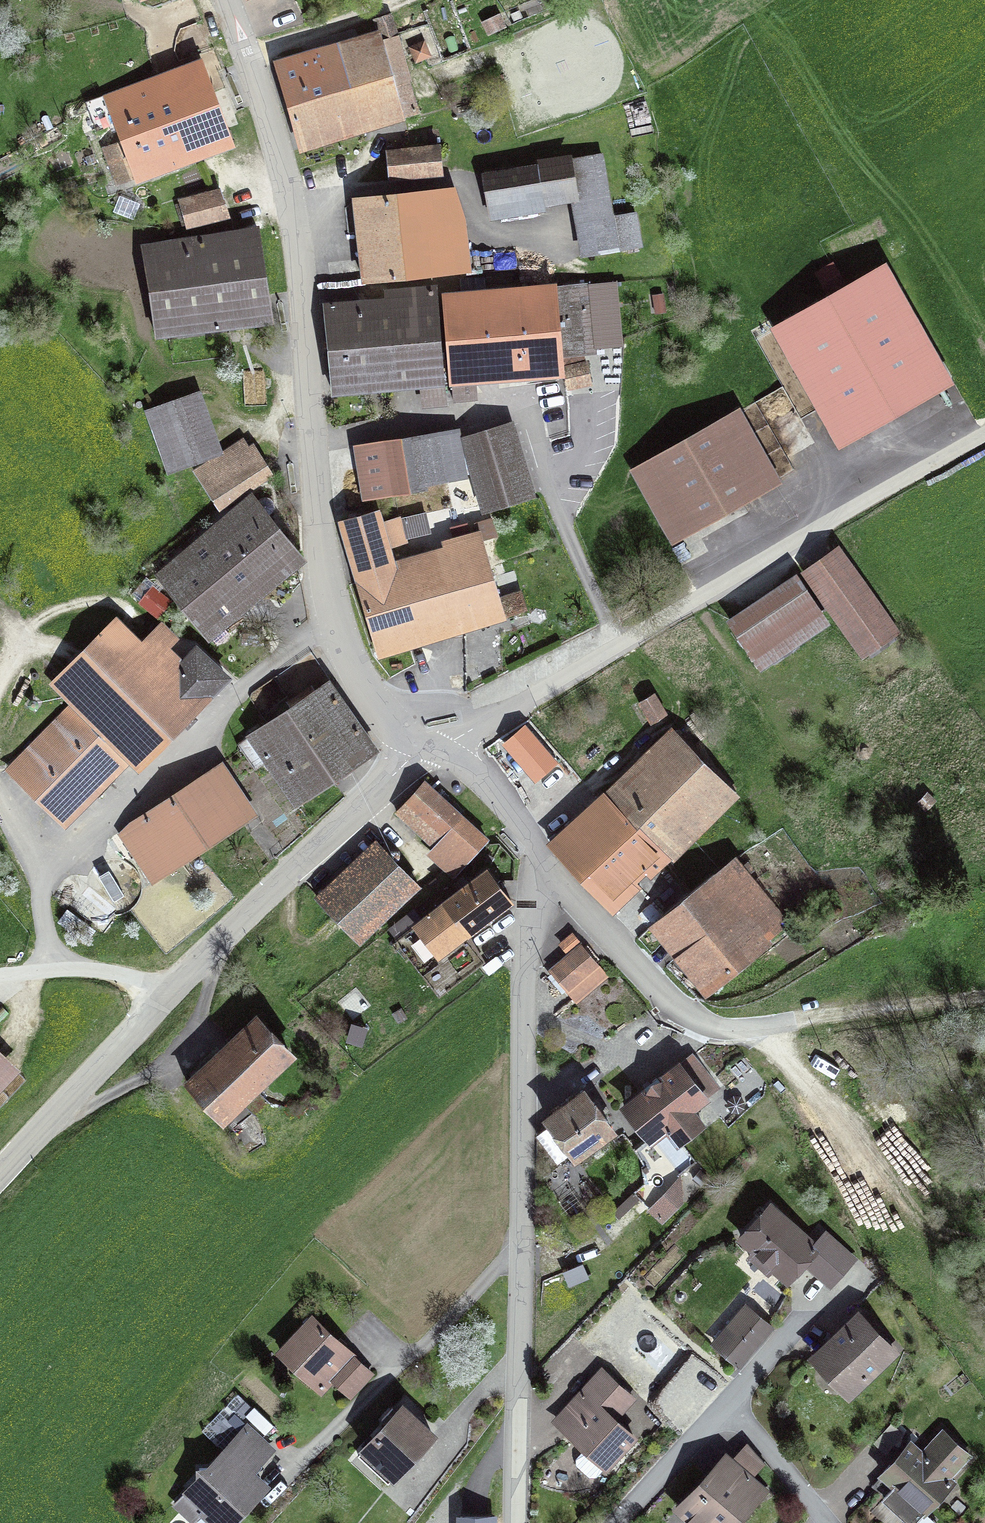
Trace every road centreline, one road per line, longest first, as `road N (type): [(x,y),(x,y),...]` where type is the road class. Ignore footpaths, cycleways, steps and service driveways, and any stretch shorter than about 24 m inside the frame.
road 1 (residential): [(437,746),(401,730),(373,701),(335,620),(289,201),(226,0)]
road 2 (residential): [(517,1522),(536,843)]
road 3 (unclassified): [(437,746),(984,433)]
road 4 (track): [(984,1361),(865,1155),(760,1028),(984,995)]
road 5 (tertiary): [(437,746),(406,766),(167,991),(0,1172)]
road 6 (residential): [(760,1028),(702,1023),(667,999),(536,843)]
road 7 (residential): [(809,1322),(618,1522)]
road 8 (residential): [(536,843),(473,772),(437,746)]

